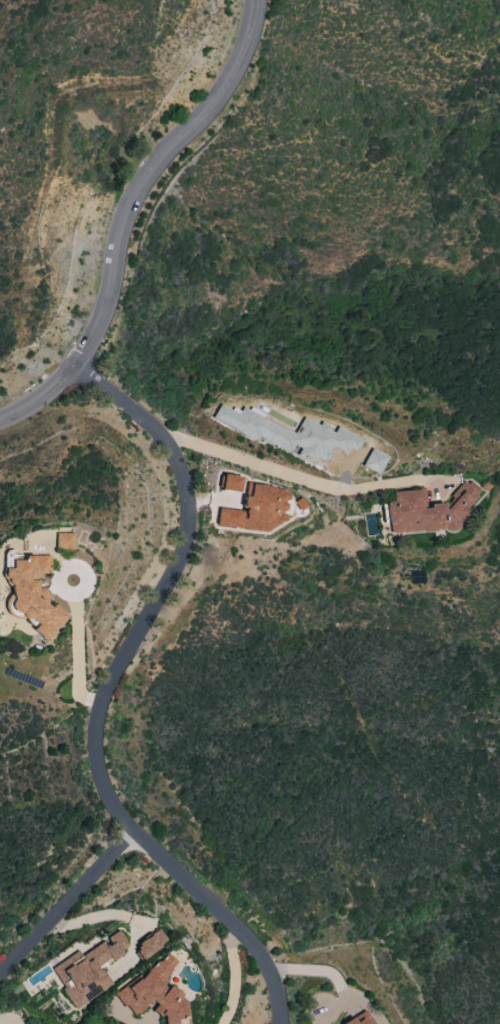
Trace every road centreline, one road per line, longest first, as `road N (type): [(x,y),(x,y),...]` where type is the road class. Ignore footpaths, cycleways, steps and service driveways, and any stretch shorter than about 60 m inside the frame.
road 1 (residential): [(137,832),(108,798),(95,724),(108,683),(182,557),(191,506),(169,446),(77,367)]
road 2 (residential): [(0,420),(33,405),(77,367),(104,316),(137,194),(228,87),(258,0)]
road 3 (residential): [(137,832),(263,957),(275,979),(280,1023)]
road 4 (residential): [(0,978),(137,832)]

